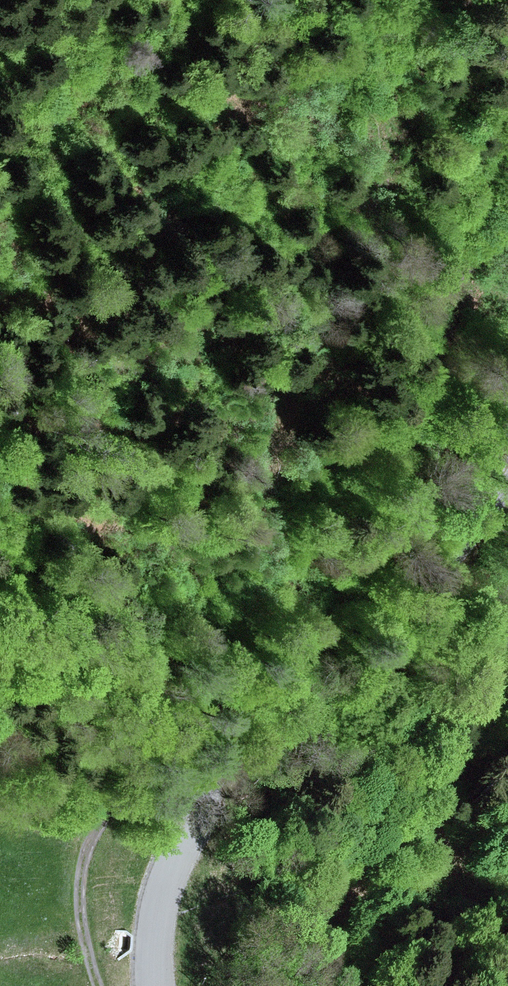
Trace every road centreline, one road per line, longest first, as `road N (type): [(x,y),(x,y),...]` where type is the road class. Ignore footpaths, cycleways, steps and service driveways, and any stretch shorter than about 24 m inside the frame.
road 1 (track): [(98,985),(79,916),(87,849),(104,817),(213,720),(340,583),(403,456),(440,260),(507,148)]
road 2 (tertiary): [(507,484),(411,602),(194,821),(156,904),(149,985)]
road 3 (track): [(428,347),(469,267),(507,220)]

